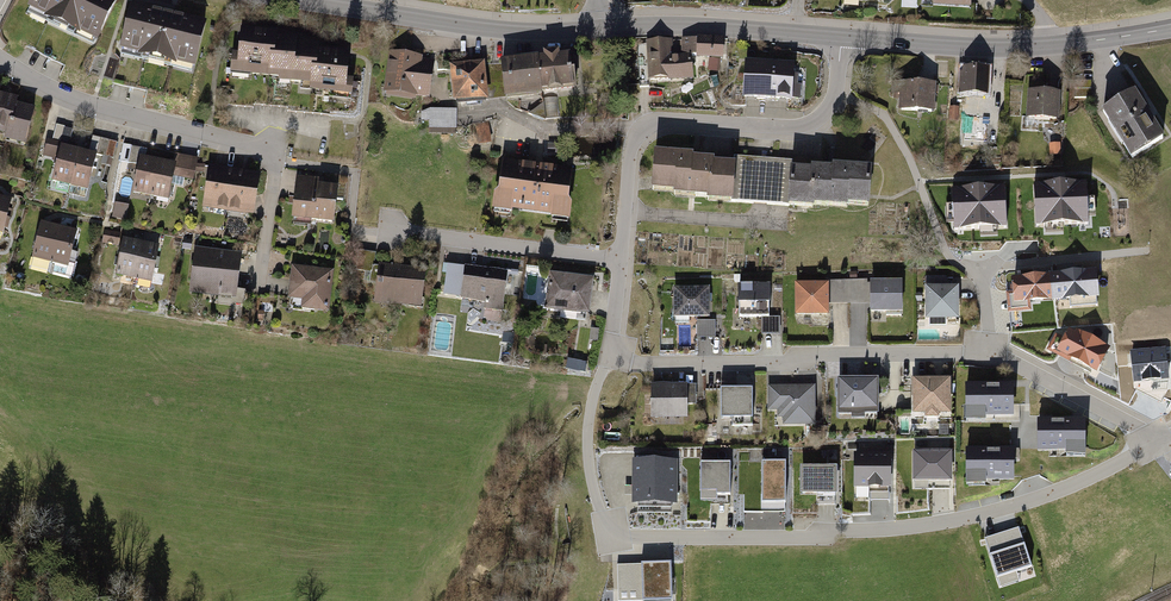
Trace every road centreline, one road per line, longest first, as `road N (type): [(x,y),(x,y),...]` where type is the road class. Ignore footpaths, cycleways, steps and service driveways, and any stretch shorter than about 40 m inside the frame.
road 1 (residential): [(1153,447),(995,511),(912,527),(814,539),(604,536),(588,428),(599,378),(615,356)]
road 2 (residential): [(843,37),(837,94),(816,124),(791,130),(673,121),(650,124),(635,138),(622,259)]
road 3 (residential): [(615,356),(628,364),(789,364),(823,355),(990,354)]
road 4 (tertiary): [(307,0),(519,31),(600,29)]
road 5 (residential): [(271,147),(93,104),(0,58)]
road 6 (tertiary): [(600,29),(843,37)]
road 7 (residential): [(622,259),(391,232)]
road 8 (tertiary): [(843,37),(1045,46)]
road 9 (residential): [(990,354),(1130,422),(1153,447)]
road 10 (tertiary): [(1045,46),(1170,29)]

